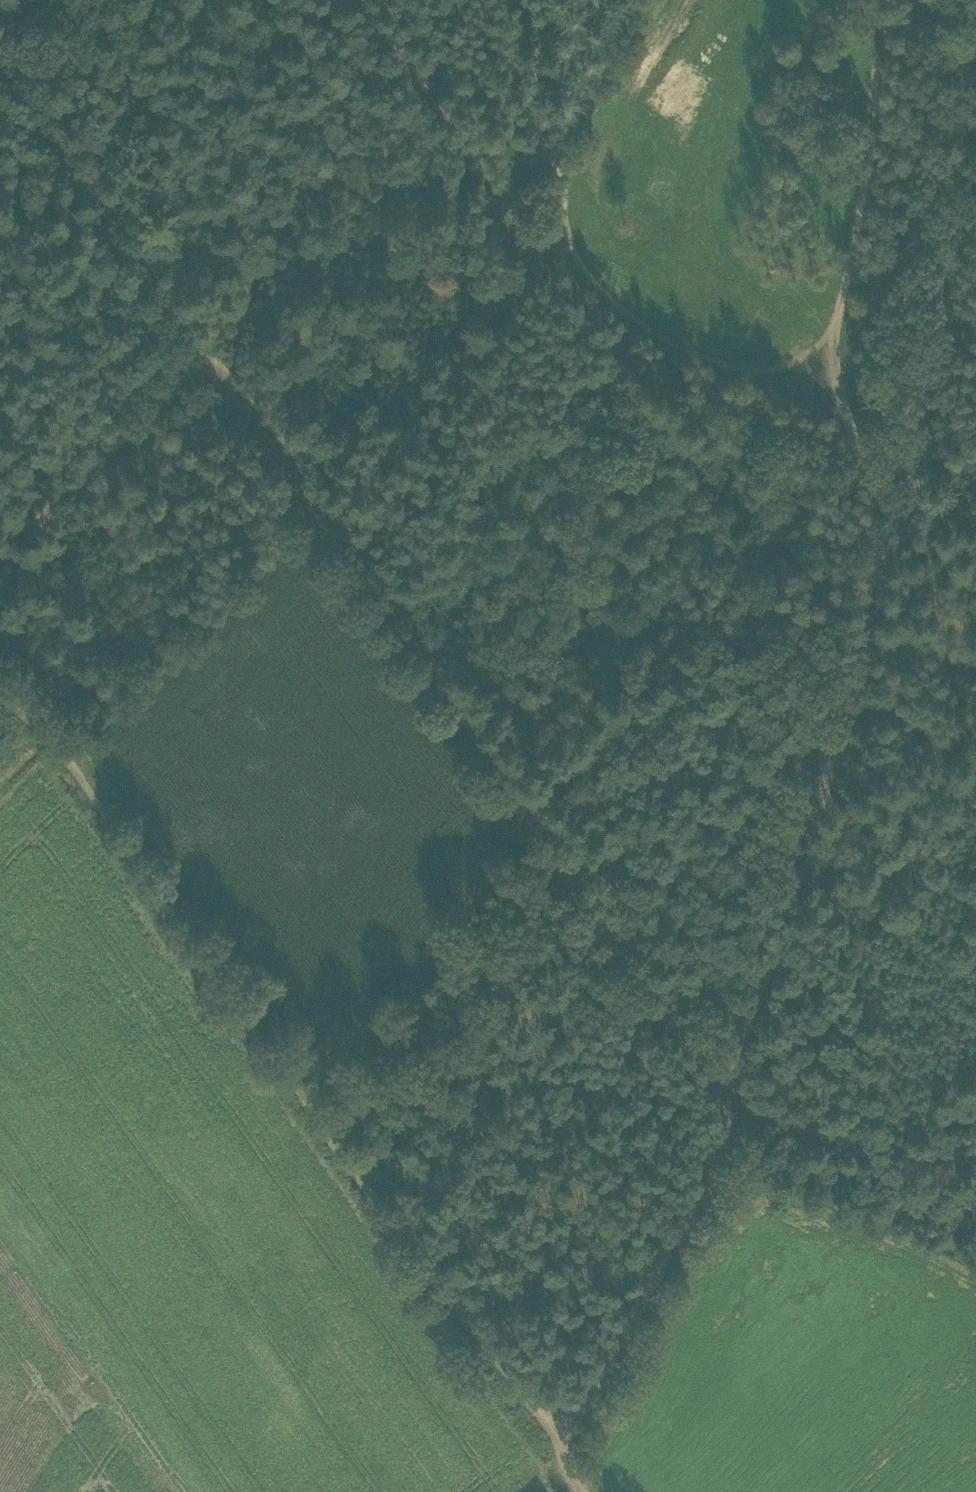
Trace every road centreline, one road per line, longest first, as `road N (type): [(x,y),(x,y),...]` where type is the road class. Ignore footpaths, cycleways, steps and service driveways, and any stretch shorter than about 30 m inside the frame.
road 1 (track): [(567,1457),(0,676)]
road 2 (track): [(215,367),(383,624),(730,1099)]
road 3 (track): [(16,0),(39,134),(215,367)]
road 4 (track): [(730,1099),(714,1166),(567,1457)]

